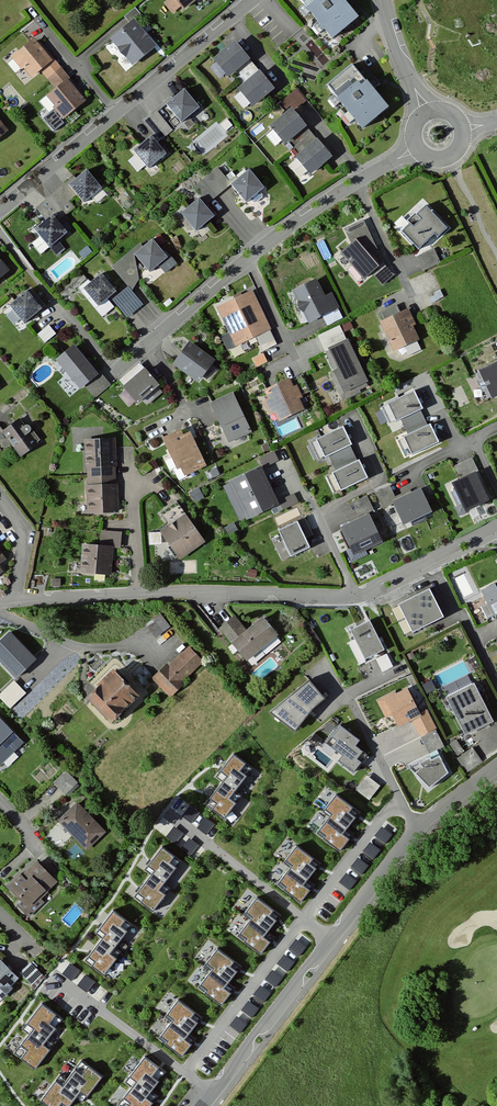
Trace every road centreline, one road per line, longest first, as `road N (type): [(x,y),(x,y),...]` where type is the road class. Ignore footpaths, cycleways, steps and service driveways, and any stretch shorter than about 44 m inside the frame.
road 1 (residential): [(496,765),(417,828),(203,1105)]
road 2 (residential): [(138,593),(363,593),(496,525)]
road 3 (residential): [(117,370),(314,206),(414,145)]
road 4 (residential): [(0,202),(252,0)]
road 5 (residential): [(126,456),(138,593)]
road 6 (residential): [(13,604),(138,593)]
road 7 (residential): [(13,604),(25,532),(0,489)]

